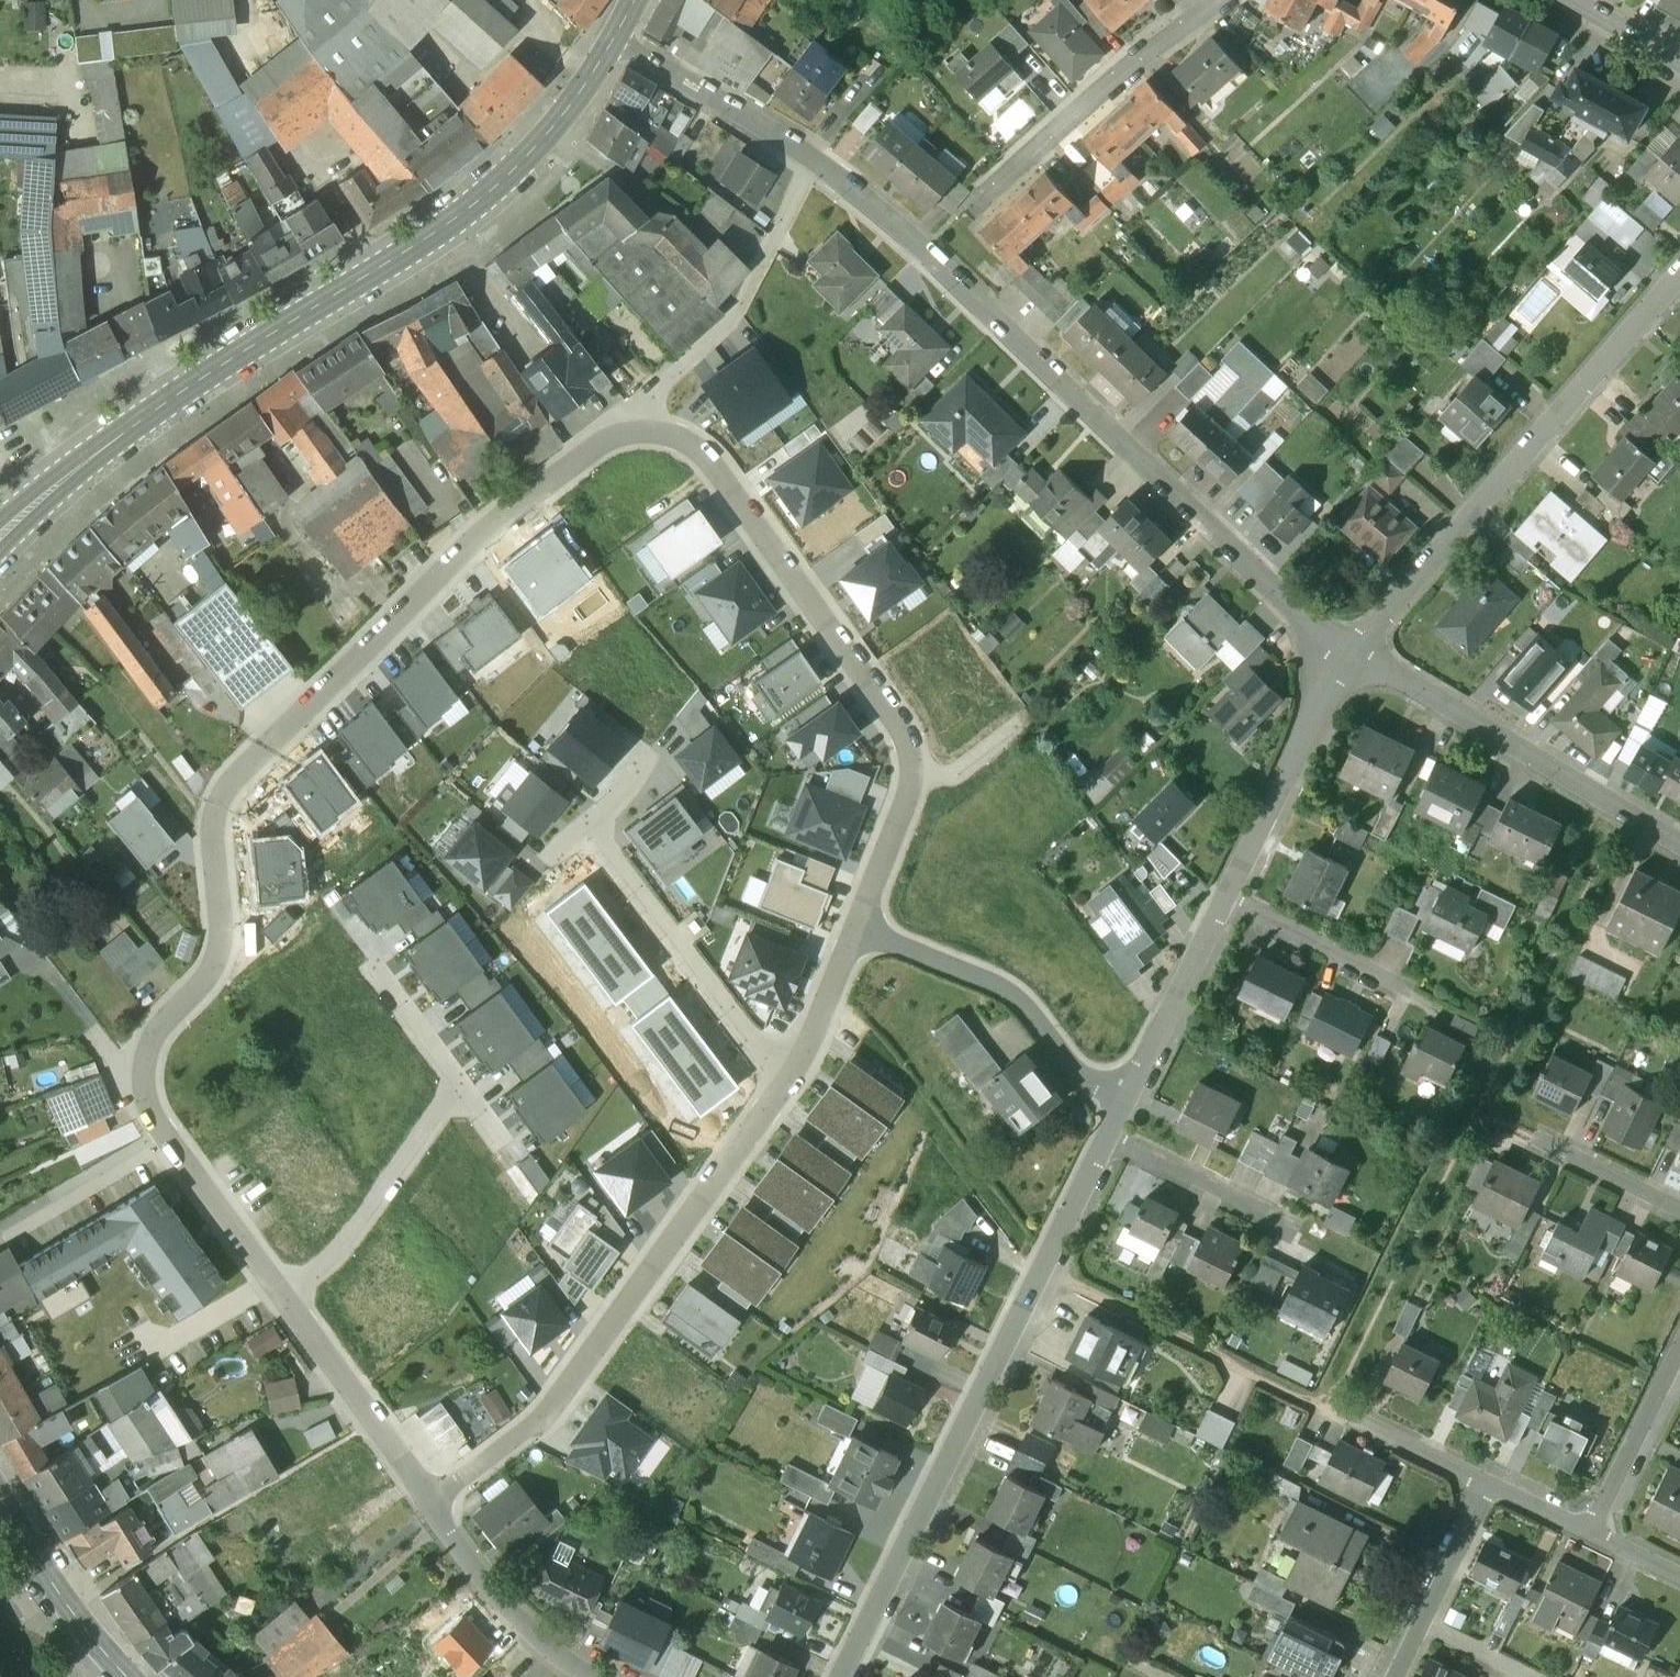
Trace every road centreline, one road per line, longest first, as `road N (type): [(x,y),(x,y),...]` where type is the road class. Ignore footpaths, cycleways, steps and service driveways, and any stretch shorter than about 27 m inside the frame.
road 1 (residential): [(283,1297),(152,1116),(143,1075),(150,1041),(211,972),(220,947),(213,823),(224,790),(482,533),(613,435),(639,426),(684,438),(910,744),(910,786)]
road 2 (residential): [(615,36),(838,175),(1298,614),(1352,655)]
road 3 (secondary): [(0,535),(194,384),(495,189),(569,110),(615,36)]
road 4 (residential): [(840,1676),(1128,1102)]
road 5 (unclassified): [(434,1507),(564,1398),(701,1207),(784,1075)]
road 6 (residential): [(1128,1102),(1352,655)]
road 7 (residential): [(1352,655),(1508,473),(1679,297)]
road 8 (residential): [(1352,655),(1679,845)]
road 9 (residential): [(853,929),(1007,992),(1086,1078),(1128,1102)]
road 10 (residential): [(1213,0),(1120,69),(976,208)]
road 11 (residential): [(784,1075),(593,833)]
road 12 (residential): [(283,1297),(340,1257),(454,1084)]
road 13 (residential): [(434,1507),(283,1297)]
road 14 (residential): [(596,1676),(551,1653),(520,1621),(434,1507)]
road 15 (secondary): [(131,1676),(73,1613),(0,1496)]
road 16 (residential): [(1679,1353),(1586,1538)]
road 17 (residential): [(1482,1487),(1313,1404)]
road 18 (residential): [(1534,1137),(1679,1209)]
road 19 (residential): [(853,929),(784,1075)]
road 20 (residential): [(910,786),(853,929)]
road 21 (residential): [(1482,1487),(1418,1627)]
road 22 (residential): [(454,1084),(372,967)]
road 23 (tertiary): [(1679,61),(1569,0)]
road 24 (unclassified): [(910,786),(957,775),(1015,731)]

